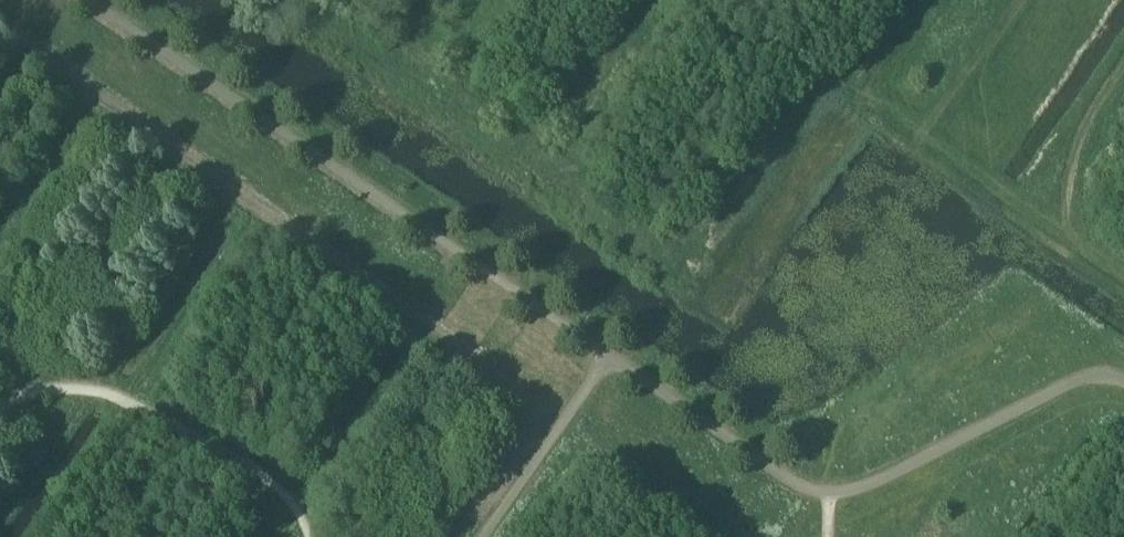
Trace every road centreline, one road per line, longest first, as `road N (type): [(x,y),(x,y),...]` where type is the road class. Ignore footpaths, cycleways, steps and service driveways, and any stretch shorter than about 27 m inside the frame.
road 1 (track): [(310,151),(42,536)]
road 2 (track): [(1123,71),(1071,147),(1065,208),(1077,246),(1123,281)]

